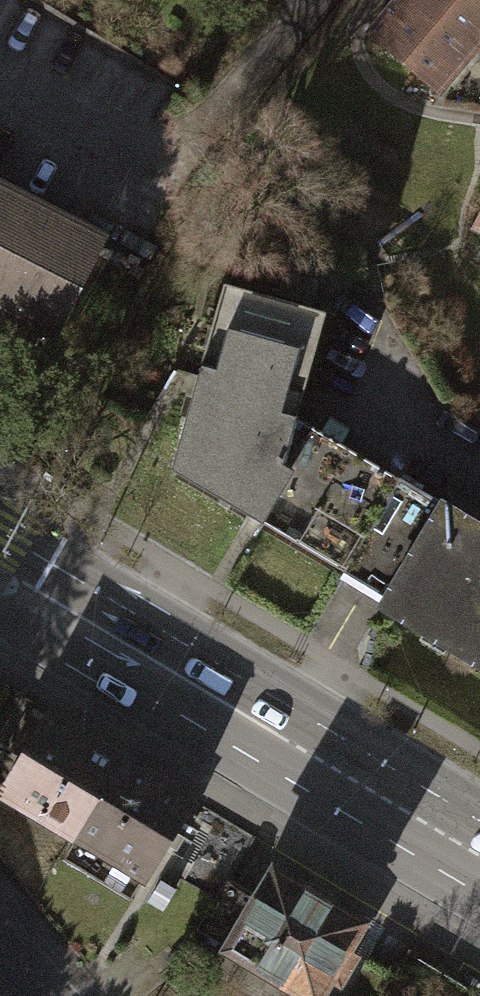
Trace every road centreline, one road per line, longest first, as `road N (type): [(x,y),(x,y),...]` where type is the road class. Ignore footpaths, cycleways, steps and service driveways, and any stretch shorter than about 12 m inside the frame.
road 1 (primary): [(479,859),(0,576)]

